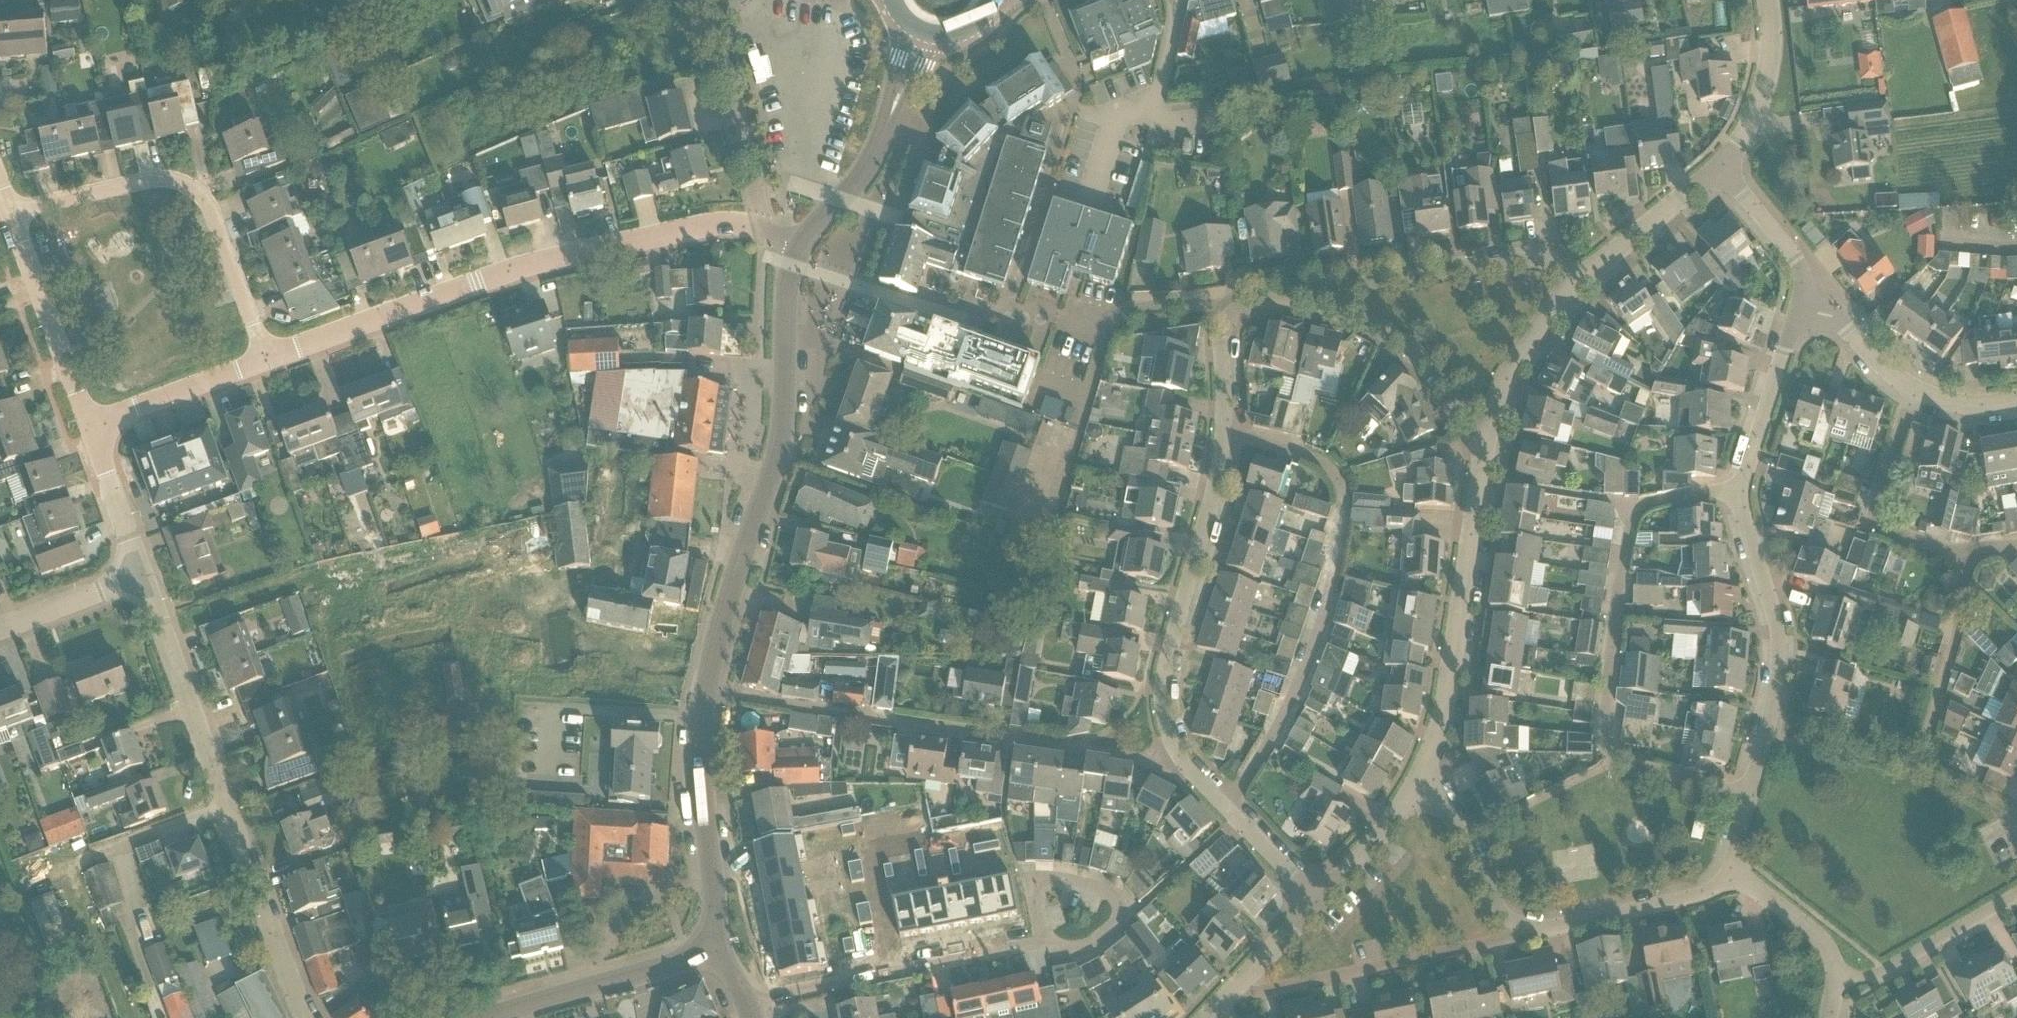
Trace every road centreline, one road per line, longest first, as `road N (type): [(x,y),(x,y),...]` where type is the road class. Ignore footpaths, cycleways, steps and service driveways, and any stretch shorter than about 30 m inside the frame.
road 1 (unclassified): [(1735,869),(1778,653),(1738,491),(1798,308)]
road 2 (residential): [(804,243),(716,222),(520,266),(263,359)]
road 3 (residential): [(1185,772),(1165,736),(1168,656),(1217,473),(1222,338),(1237,304)]
road 4 (residential): [(307,1017),(141,577)]
road 5 (residential): [(345,661),(535,618),(718,628)]
road 6 (residential): [(263,359),(198,190),(155,178),(9,213)]
road 7 (tertiary): [(718,628),(782,439),(791,267)]
road 8 (unclassified): [(1430,783),(1488,429)]
road 9 (residential): [(791,267),(987,329),(1010,317),(1057,318),(1104,335)]
road 10 (tertiary): [(709,948),(716,906),(696,744),(718,628)]
road 11 (residential): [(1529,932),(1223,1004)]
road 12 (residential): [(748,1001),(1043,940)]
road 13 (unclassified): [(1580,274),(1524,261),(1313,292)]
road 14 (residential): [(1185,772),(1100,747),(934,725)]
road 15 (residential): [(2016,400),(1988,405),(1913,391),(1850,329),(1798,308)]
road 16 (tertiary): [(482,1017),(709,948)]
road 17 (unclassified): [(1488,429),(1452,380),(1313,292)]
road 18 (residential): [(88,422),(9,213)]
road 19 (residential): [(762,217),(709,0)]
road 20 (residential): [(1735,869),(1692,897),(1529,932)]
road 21 (residential): [(1841,988),(2016,900)]
road 22 (residential): [(263,359),(88,422)]
road 23 (unclassified): [(1488,429),(1502,376),(1547,300),(1580,274)]
road 24 (residential): [(1318,900),(1185,772)]
road 25 (residential): [(1719,169),(1755,109),(1772,47),(1772,0)]
road 26 (residential): [(1529,932),(1494,901),(1430,783)]
road 27 (residential): [(1580,274),(1719,169)]
road 28 (unclassified): [(1798,308),(1803,281),(1795,258),(1719,169)]
road 29 (residential): [(141,577),(88,422)]
road 30 (unclassified): [(1841,988),(1820,943),(1735,869)]
road 31 (residential): [(1318,900),(1430,783)]
road 32 (residential): [(0,630),(141,577)]
road 33 (residential): [(1237,304),(1135,310),(1115,316),(1104,335)]
road 34 (residential): [(1223,1004),(1318,900)]
road 35 (tertiary): [(904,28),(877,148)]
road 36 (tertiary): [(877,148),(899,123),(937,42)]
road 37 (tertiary): [(804,243),(857,185),(877,148)]

